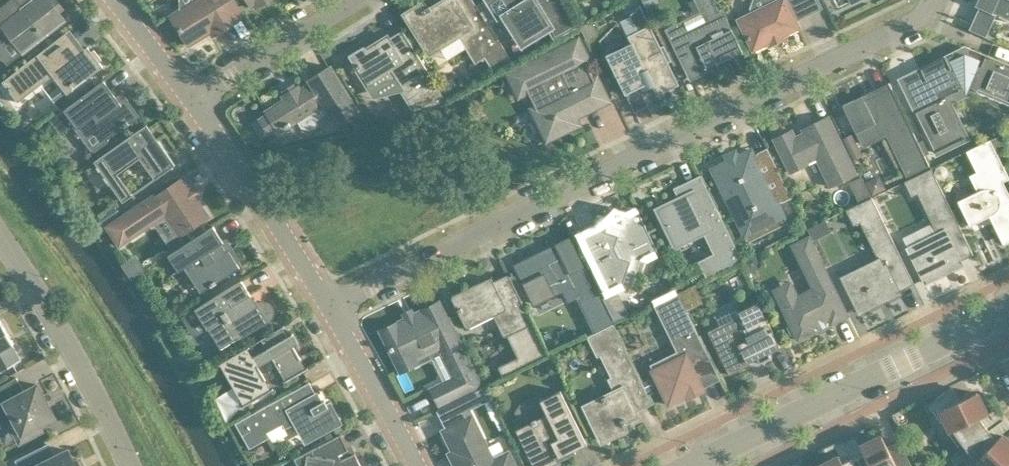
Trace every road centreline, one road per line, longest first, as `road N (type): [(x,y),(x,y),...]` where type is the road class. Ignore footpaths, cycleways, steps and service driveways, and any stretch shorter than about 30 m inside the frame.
road 1 (residential): [(329,309),(920,20),(929,0)]
road 2 (tertiary): [(990,317),(696,465)]
road 3 (residential): [(131,465),(72,348),(0,236)]
road 4 (residential): [(329,309),(192,99)]
road 5 (residential): [(192,99),(351,0)]
road 6 (residential): [(415,465),(329,309)]
road 7 (residential): [(192,99),(112,0)]

